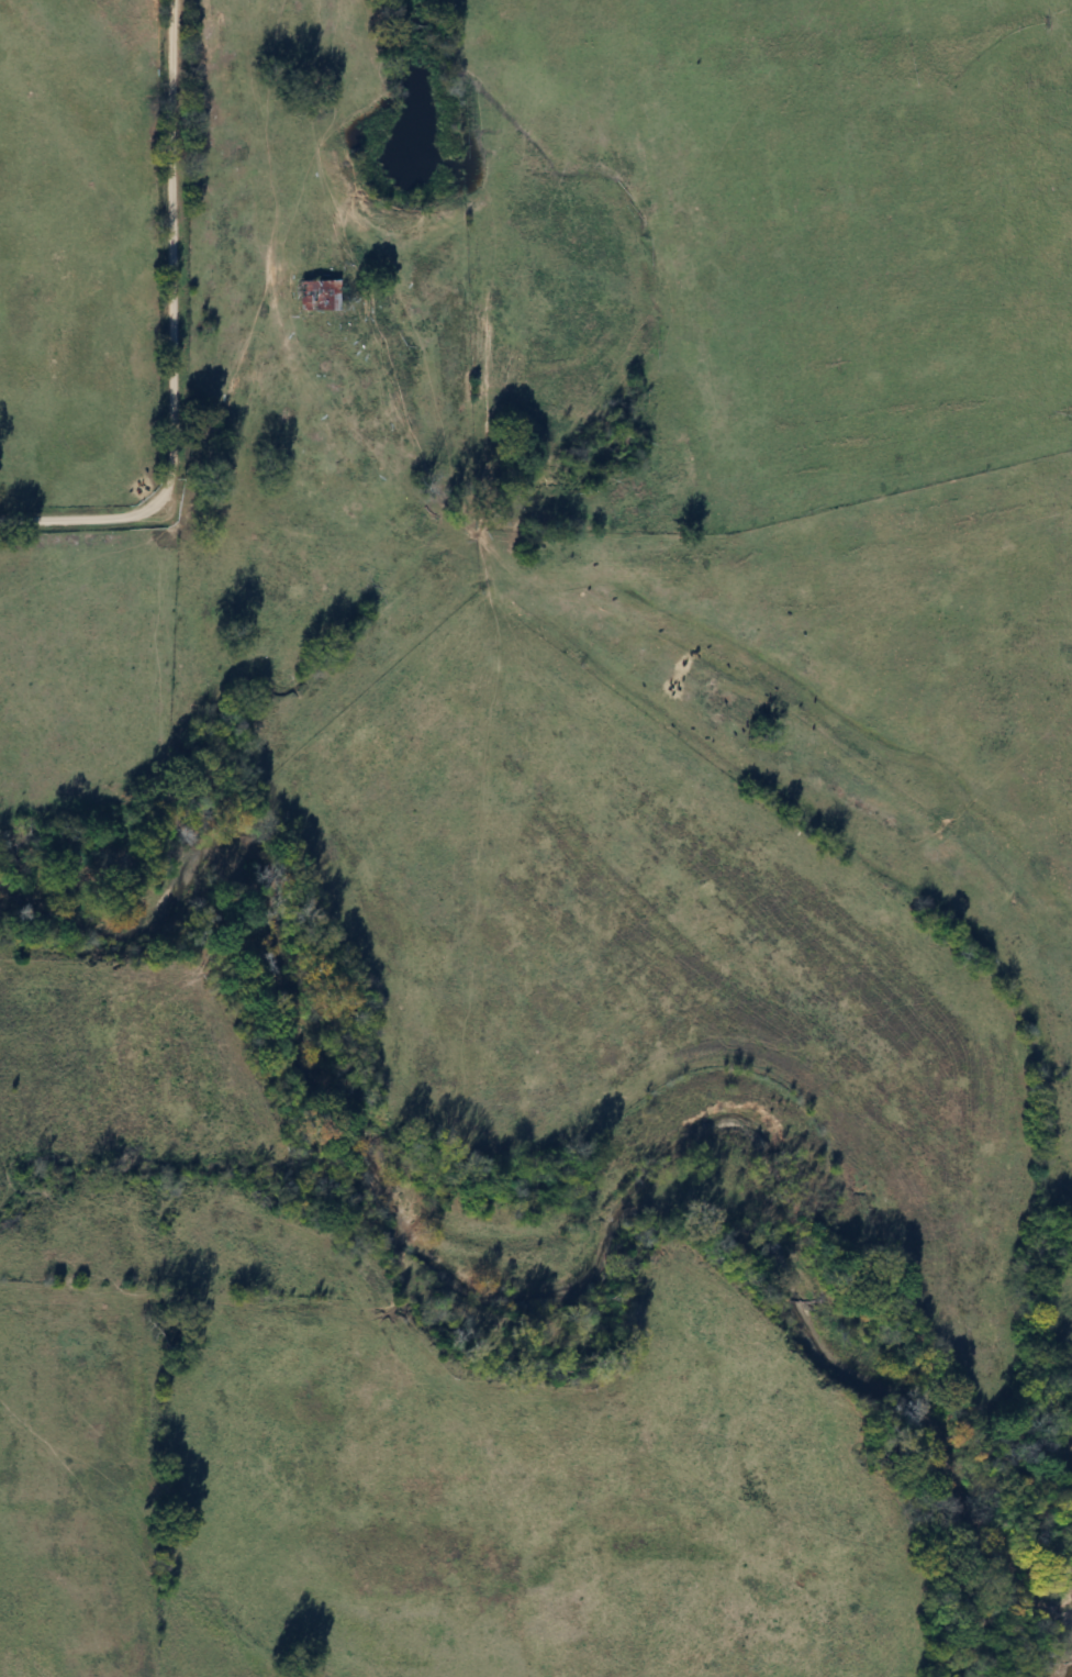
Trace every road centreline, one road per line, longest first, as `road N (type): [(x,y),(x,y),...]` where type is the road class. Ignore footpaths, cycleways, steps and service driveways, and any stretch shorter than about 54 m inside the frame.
road 1 (residential): [(178,0),(177,468),(169,502),(125,520),(0,526)]

